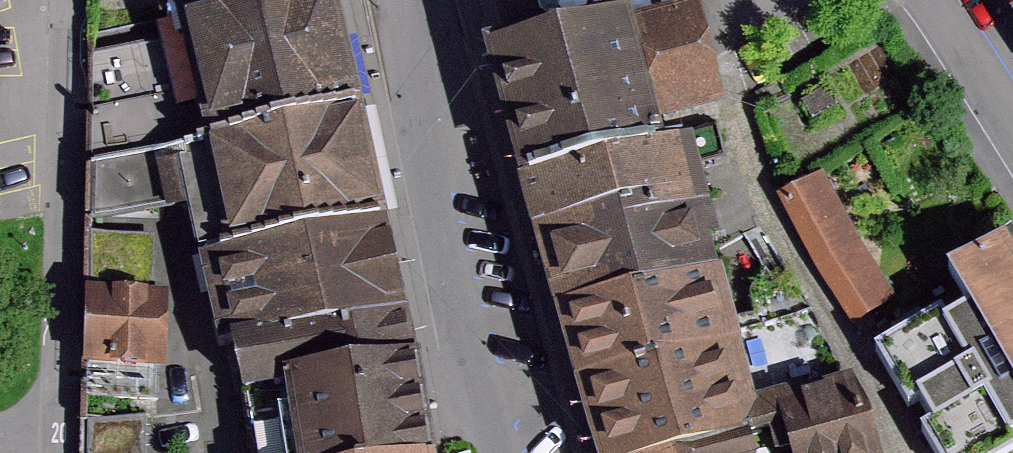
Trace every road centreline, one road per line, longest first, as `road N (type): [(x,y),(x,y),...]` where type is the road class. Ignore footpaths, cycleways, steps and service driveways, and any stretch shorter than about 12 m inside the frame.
road 1 (tertiary): [(507,452),(408,51),(410,0)]
road 2 (residential): [(64,0),(56,452)]
road 3 (tertiary): [(1012,112),(945,0)]

